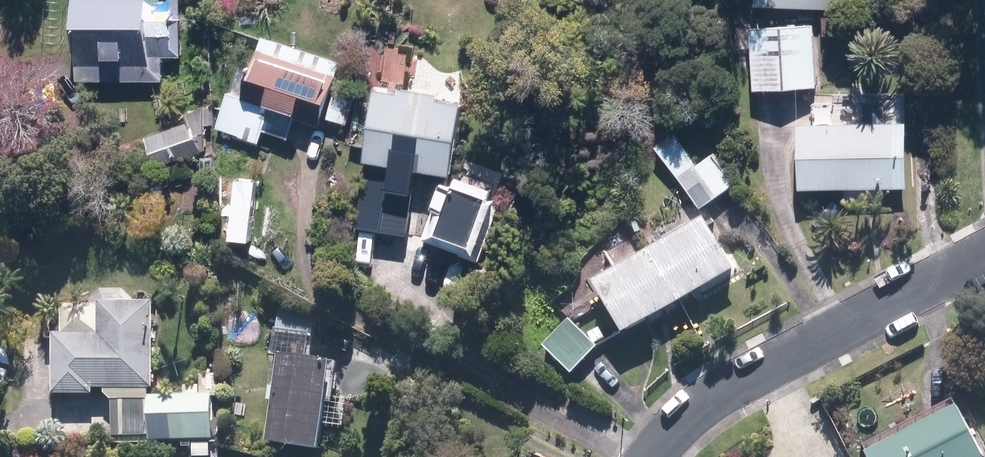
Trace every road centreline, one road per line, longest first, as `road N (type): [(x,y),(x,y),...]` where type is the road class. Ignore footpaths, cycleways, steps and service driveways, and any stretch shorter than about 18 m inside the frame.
road 1 (residential): [(655,456),(709,402),(984,254)]

